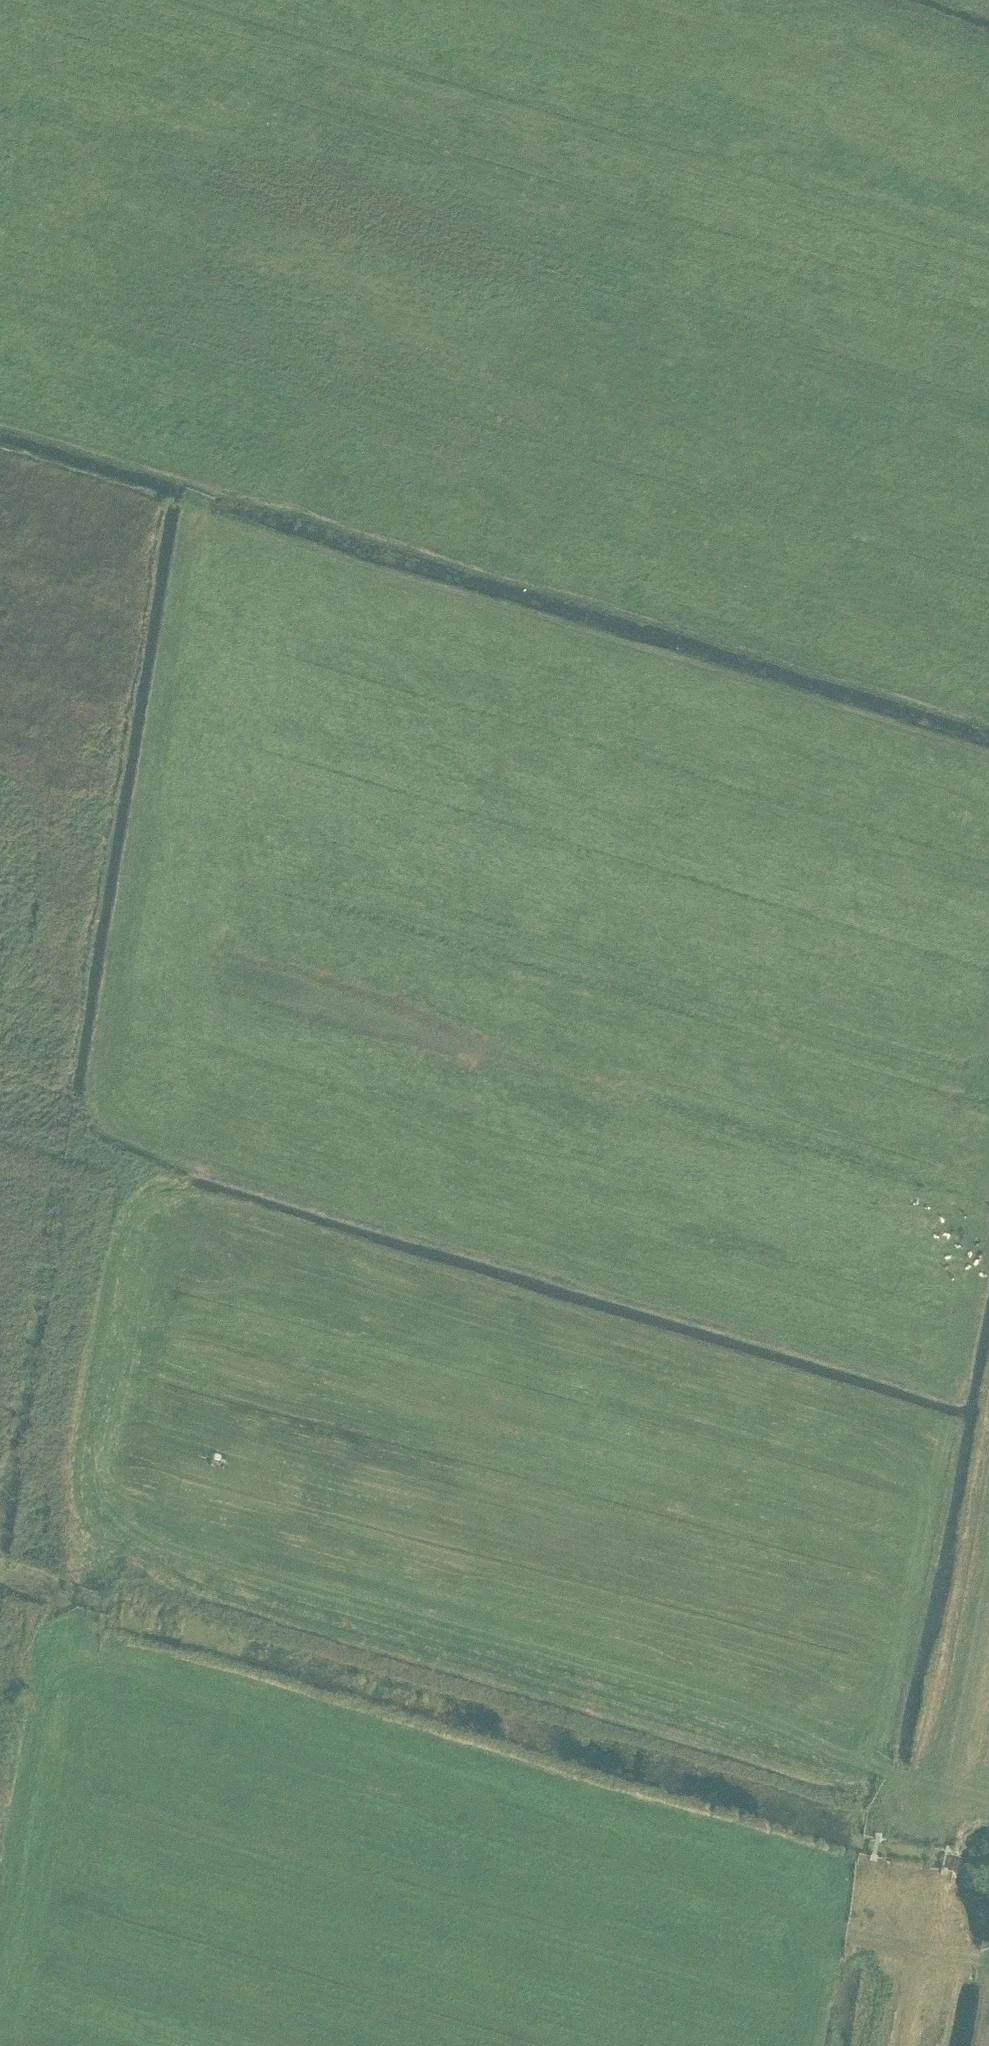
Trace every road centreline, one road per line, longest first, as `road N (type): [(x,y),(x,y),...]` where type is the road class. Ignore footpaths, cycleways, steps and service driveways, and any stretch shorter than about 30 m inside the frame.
road 1 (track): [(988,1966),(925,1948),(903,2045)]

